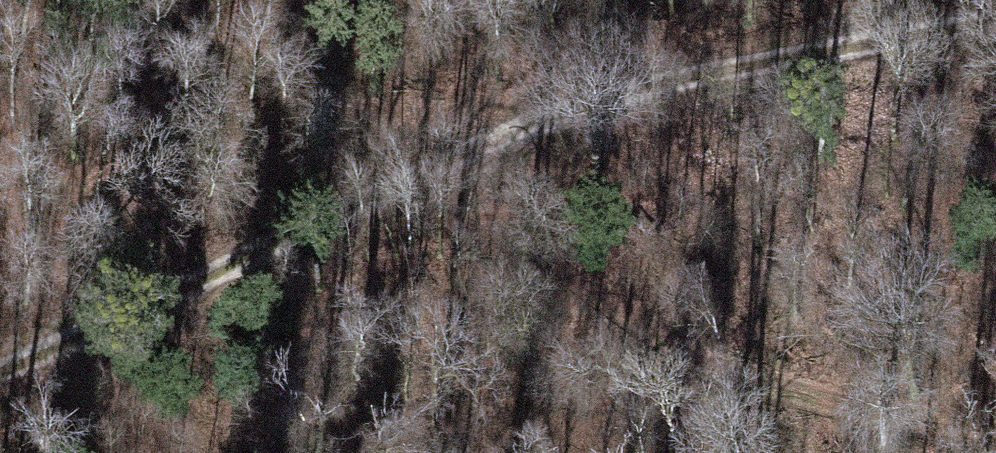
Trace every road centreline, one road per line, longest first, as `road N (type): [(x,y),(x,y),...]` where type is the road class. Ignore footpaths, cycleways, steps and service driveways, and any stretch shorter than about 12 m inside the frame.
road 1 (track): [(995,14),(594,94),(0,371)]
road 2 (track): [(138,0),(260,81),(446,163),(633,313),(753,371),(883,412),(995,426)]

